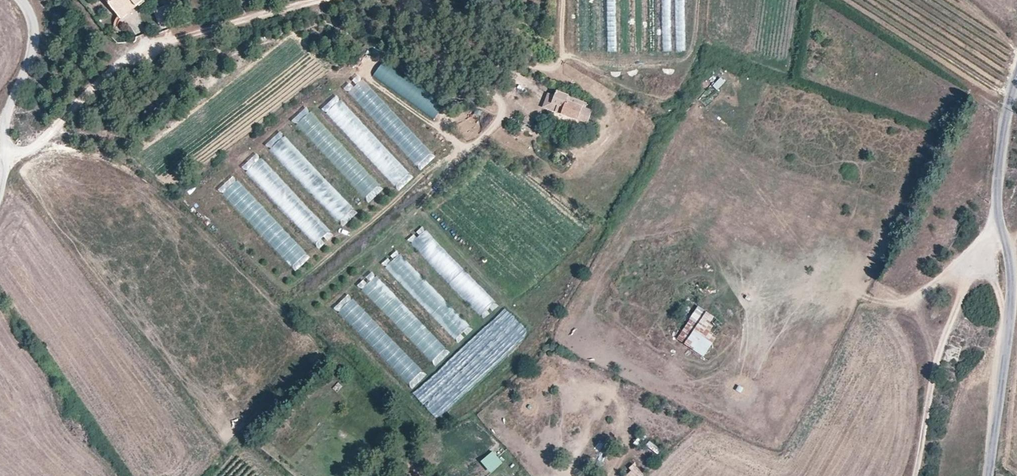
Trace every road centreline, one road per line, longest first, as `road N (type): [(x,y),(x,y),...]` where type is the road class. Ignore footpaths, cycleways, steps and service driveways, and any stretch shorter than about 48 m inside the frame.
road 1 (unclassified): [(988,475),(1010,280),(997,179),(1016,78)]
road 2 (track): [(0,148),(31,150),(136,54),(322,0)]
road 3 (track): [(915,475),(935,371),(977,253)]
road 4 (unclassified): [(19,0),(32,44),(3,148)]
road 5 (track): [(881,300),(927,293),(1006,239)]

